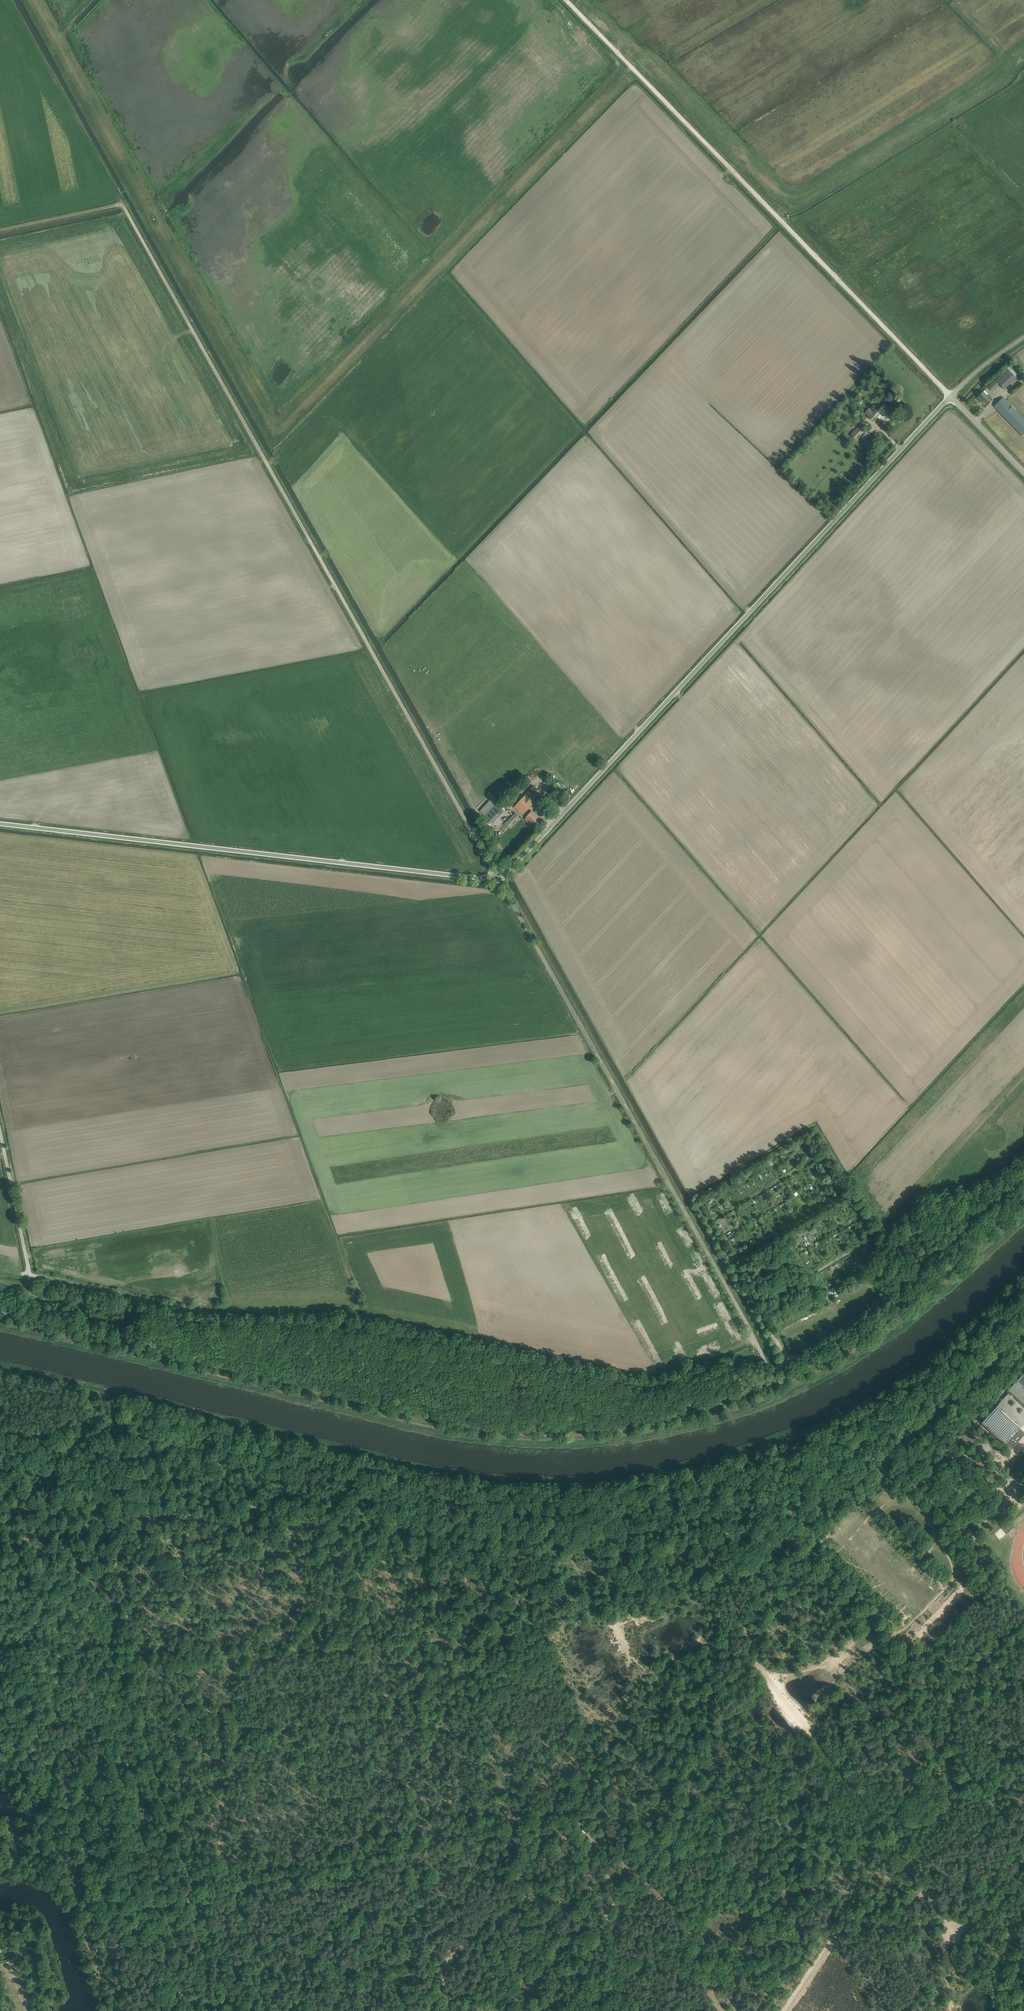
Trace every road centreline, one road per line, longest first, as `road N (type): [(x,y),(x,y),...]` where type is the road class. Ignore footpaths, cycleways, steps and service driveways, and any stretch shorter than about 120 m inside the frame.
road 1 (unclassified): [(498,876),(122,205)]
road 2 (unclassified): [(498,876),(951,397)]
road 3 (track): [(0,1493),(574,1523)]
road 4 (unclassified): [(774,1368),(498,876)]
road 5 (track): [(951,397),(566,0)]
road 6 (unclassified): [(498,876),(0,824)]
road 7 (track): [(1023,1304),(783,1519)]
road 8 (unclassified): [(774,1368),(885,1298),(1023,1178)]
road 9 (track): [(779,1688),(934,1908)]
road 10 (track): [(567,1802),(593,1841),(677,1919),(725,2010)]
road 11 (track): [(788,1362),(733,1259),(838,1196)]
road 12 (track): [(969,1927),(918,1903),(872,1907),(833,1939),(785,2010)]
road 13 (track): [(117,1550),(126,1656),(159,1767)]
road 14 (track): [(783,1519),(763,1529),(574,1523)]
road 15 (track): [(1023,982),(911,1103)]
road 16 (unclassified): [(29,1274),(0,1132)]
road 17 (track): [(198,1893),(159,1767)]
road 18 (track): [(892,1646),(905,1685),(959,1755)]
road 19 (track): [(0,230),(122,205)]
road 20 (track): [(198,1893),(227,2010)]

